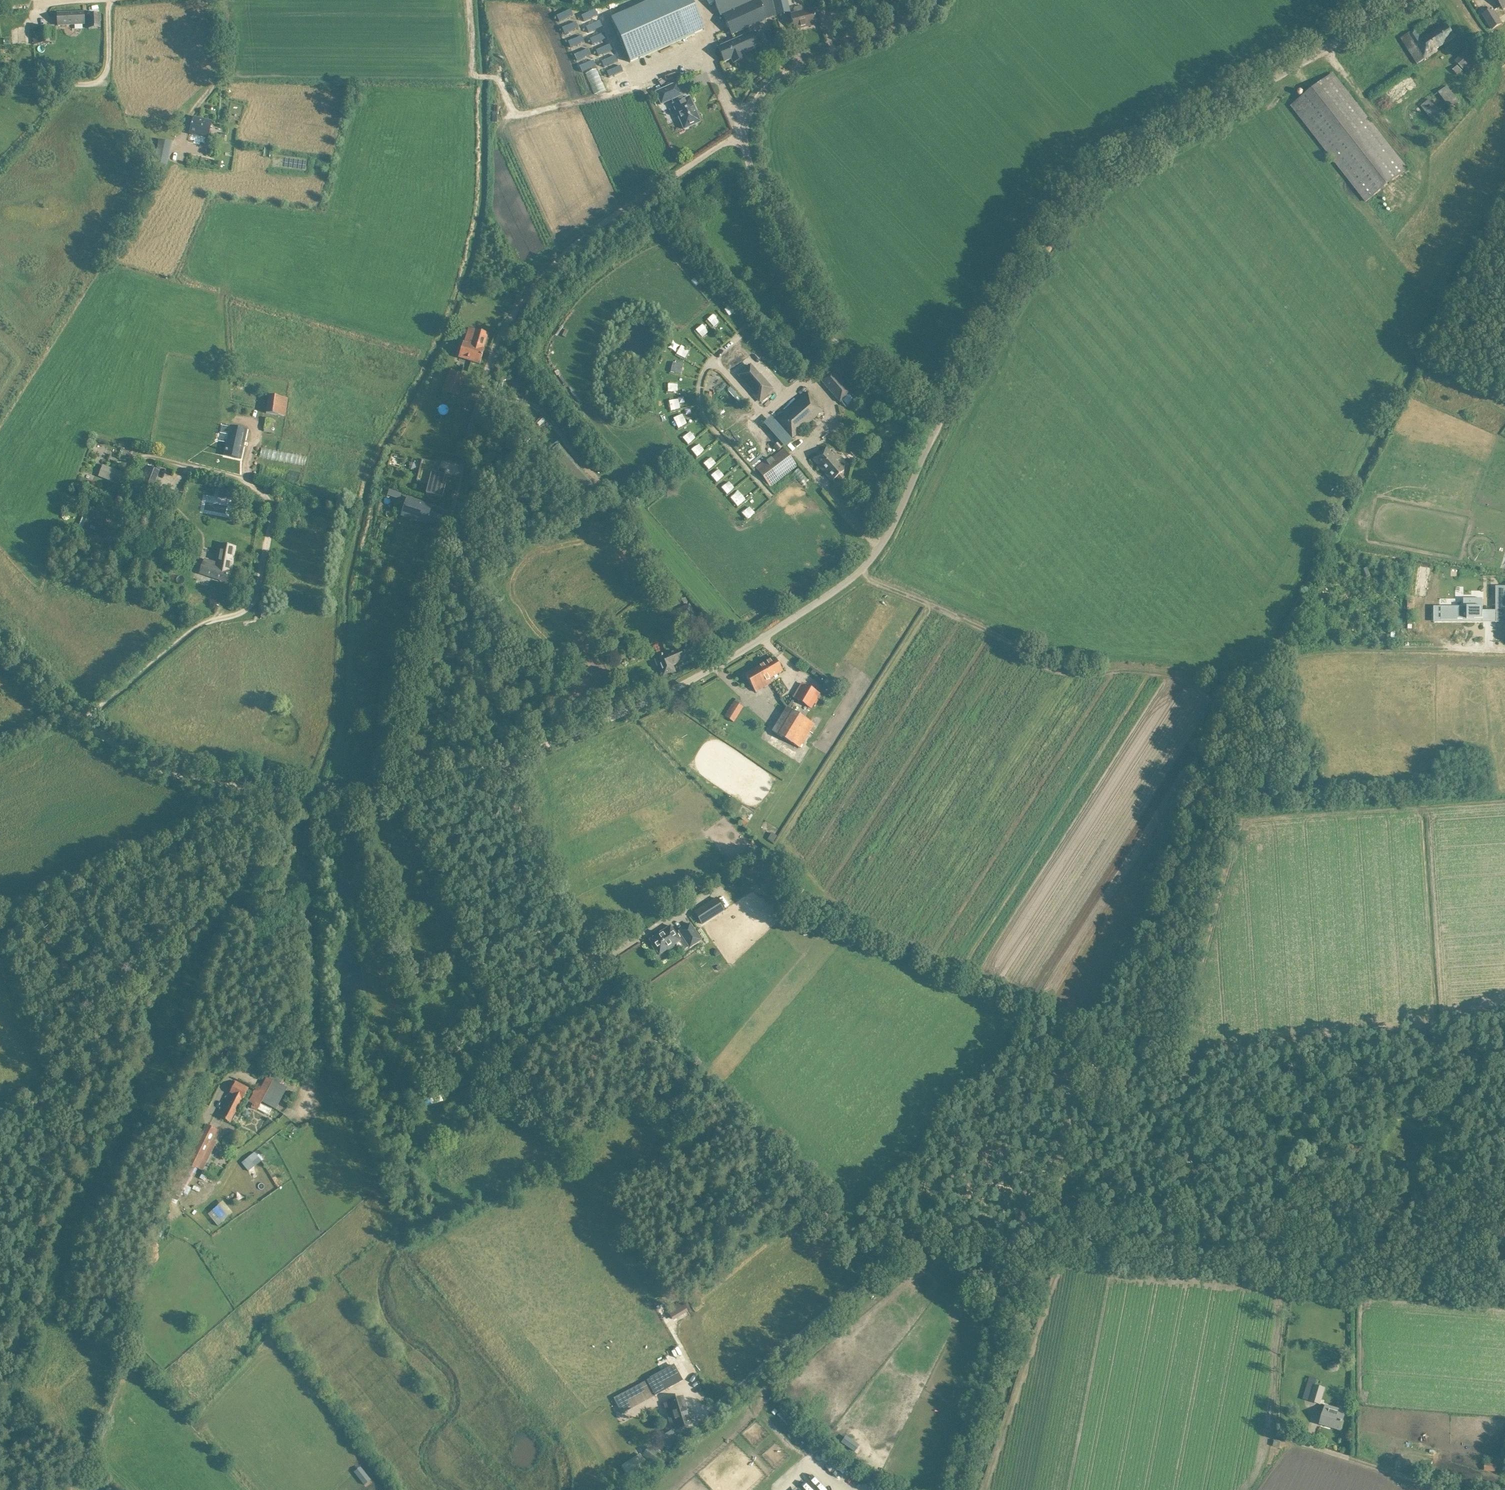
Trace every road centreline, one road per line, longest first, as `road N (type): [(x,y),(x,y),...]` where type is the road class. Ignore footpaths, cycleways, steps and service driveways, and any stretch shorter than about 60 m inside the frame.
road 1 (track): [(494,761),(579,949),(810,1204),(850,1229),(994,1242),(1019,1267),(1009,1349),(964,1489)]
road 2 (unclassified): [(747,122),(537,269),(507,307),(383,787)]
road 3 (track): [(858,575),(1058,671),(1152,674),(1210,698),(1141,880),(1134,935),(1093,1004)]
road 4 (unclassified): [(383,787),(494,761),(592,724),(722,661),(858,575),(877,551),(942,414)]
road 5 (unclassified): [(942,414),(1069,201),(1410,0)]
road 6 (unclassified): [(942,414),(833,348),(755,184),(747,122)]
road 7 (track): [(0,629),(86,717),(175,769),(287,795)]
road 8 (unclassified): [(747,122),(786,79),(924,18),(938,0)]

